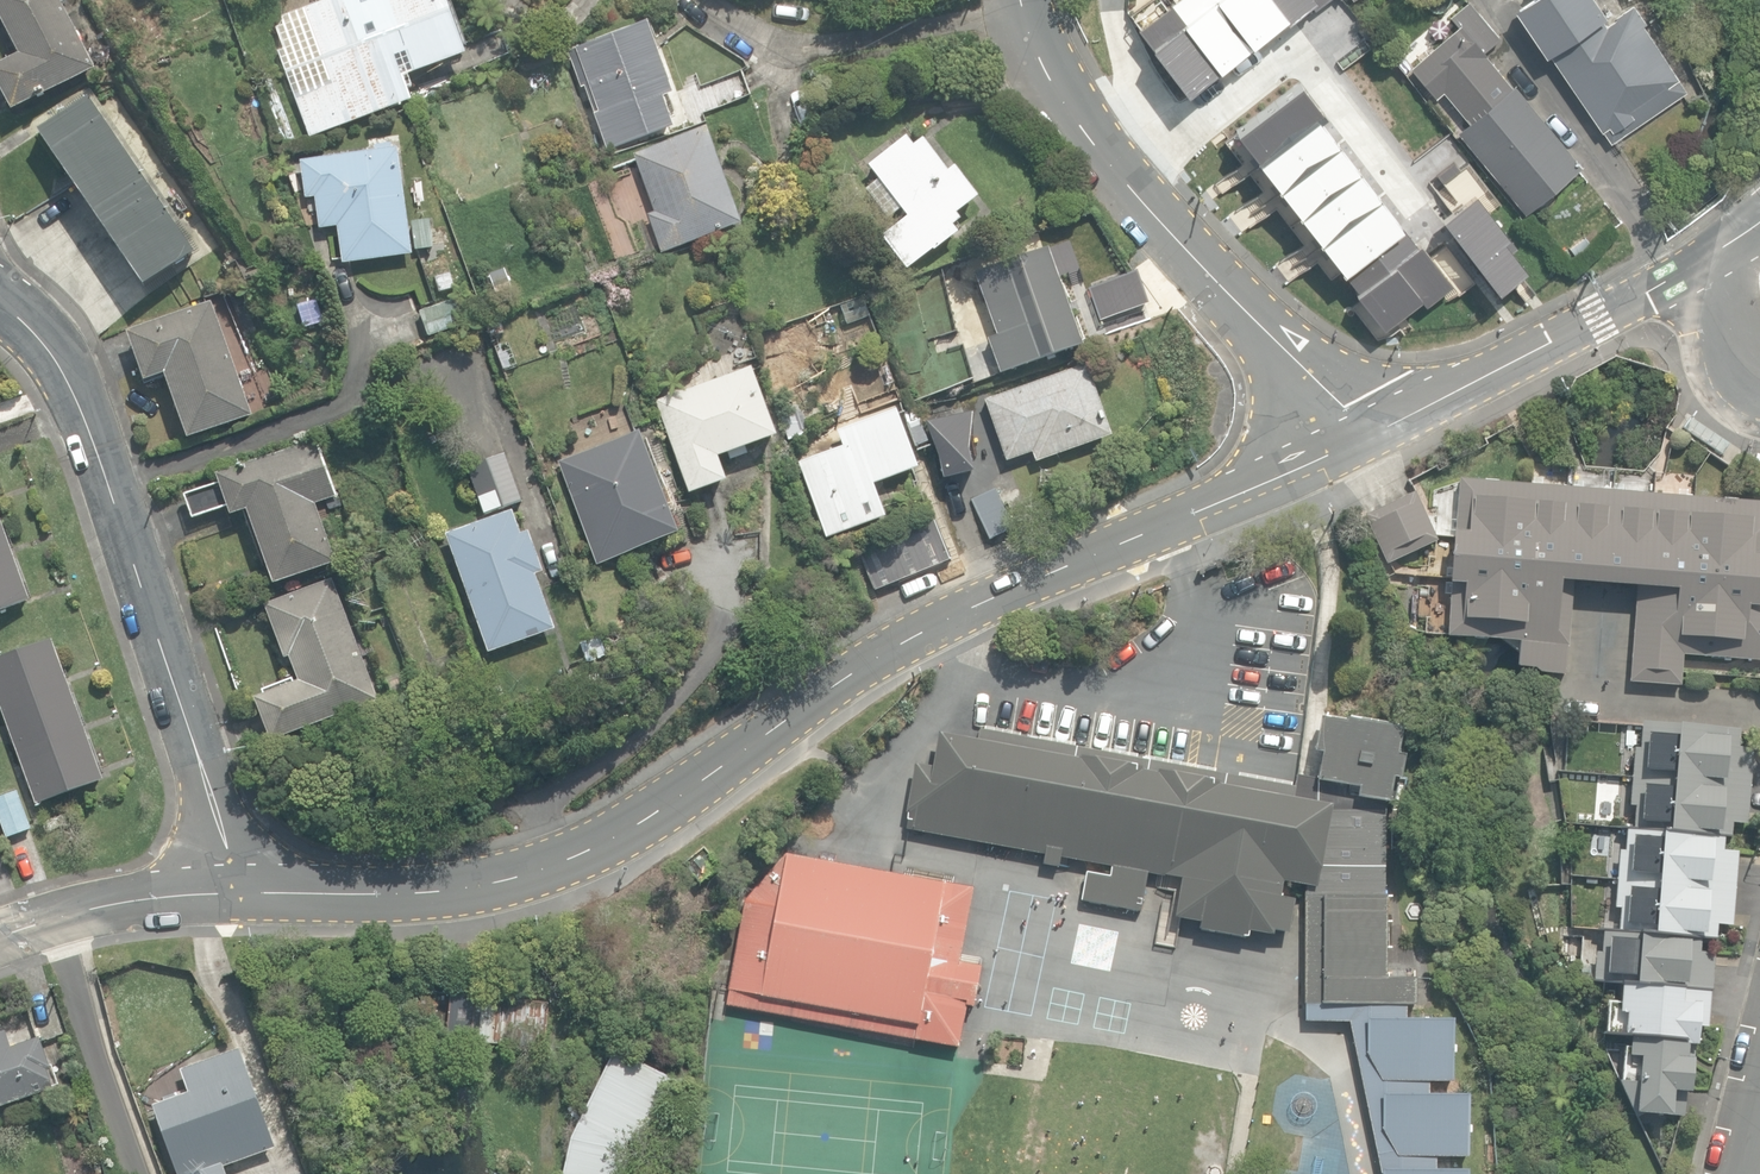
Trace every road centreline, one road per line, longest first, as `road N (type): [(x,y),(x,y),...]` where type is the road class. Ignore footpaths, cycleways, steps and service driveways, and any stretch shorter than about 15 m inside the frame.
road 1 (tertiary): [(1361,439),(1004,594),(892,654),(668,807),(590,847),(482,883),(440,888),(237,886)]
road 2 (residential): [(0,302),(43,343),(81,408),(237,886)]
road 3 (tertiary): [(1039,31),(1090,123),(1205,269),(1339,402),(1361,439)]
road 4 (tertiary): [(1759,222),(1668,280),(1361,439)]
road 5 (residential): [(1039,31),(810,46),(747,33),(702,0)]
road 6 (residential): [(237,886),(123,899),(0,938)]

